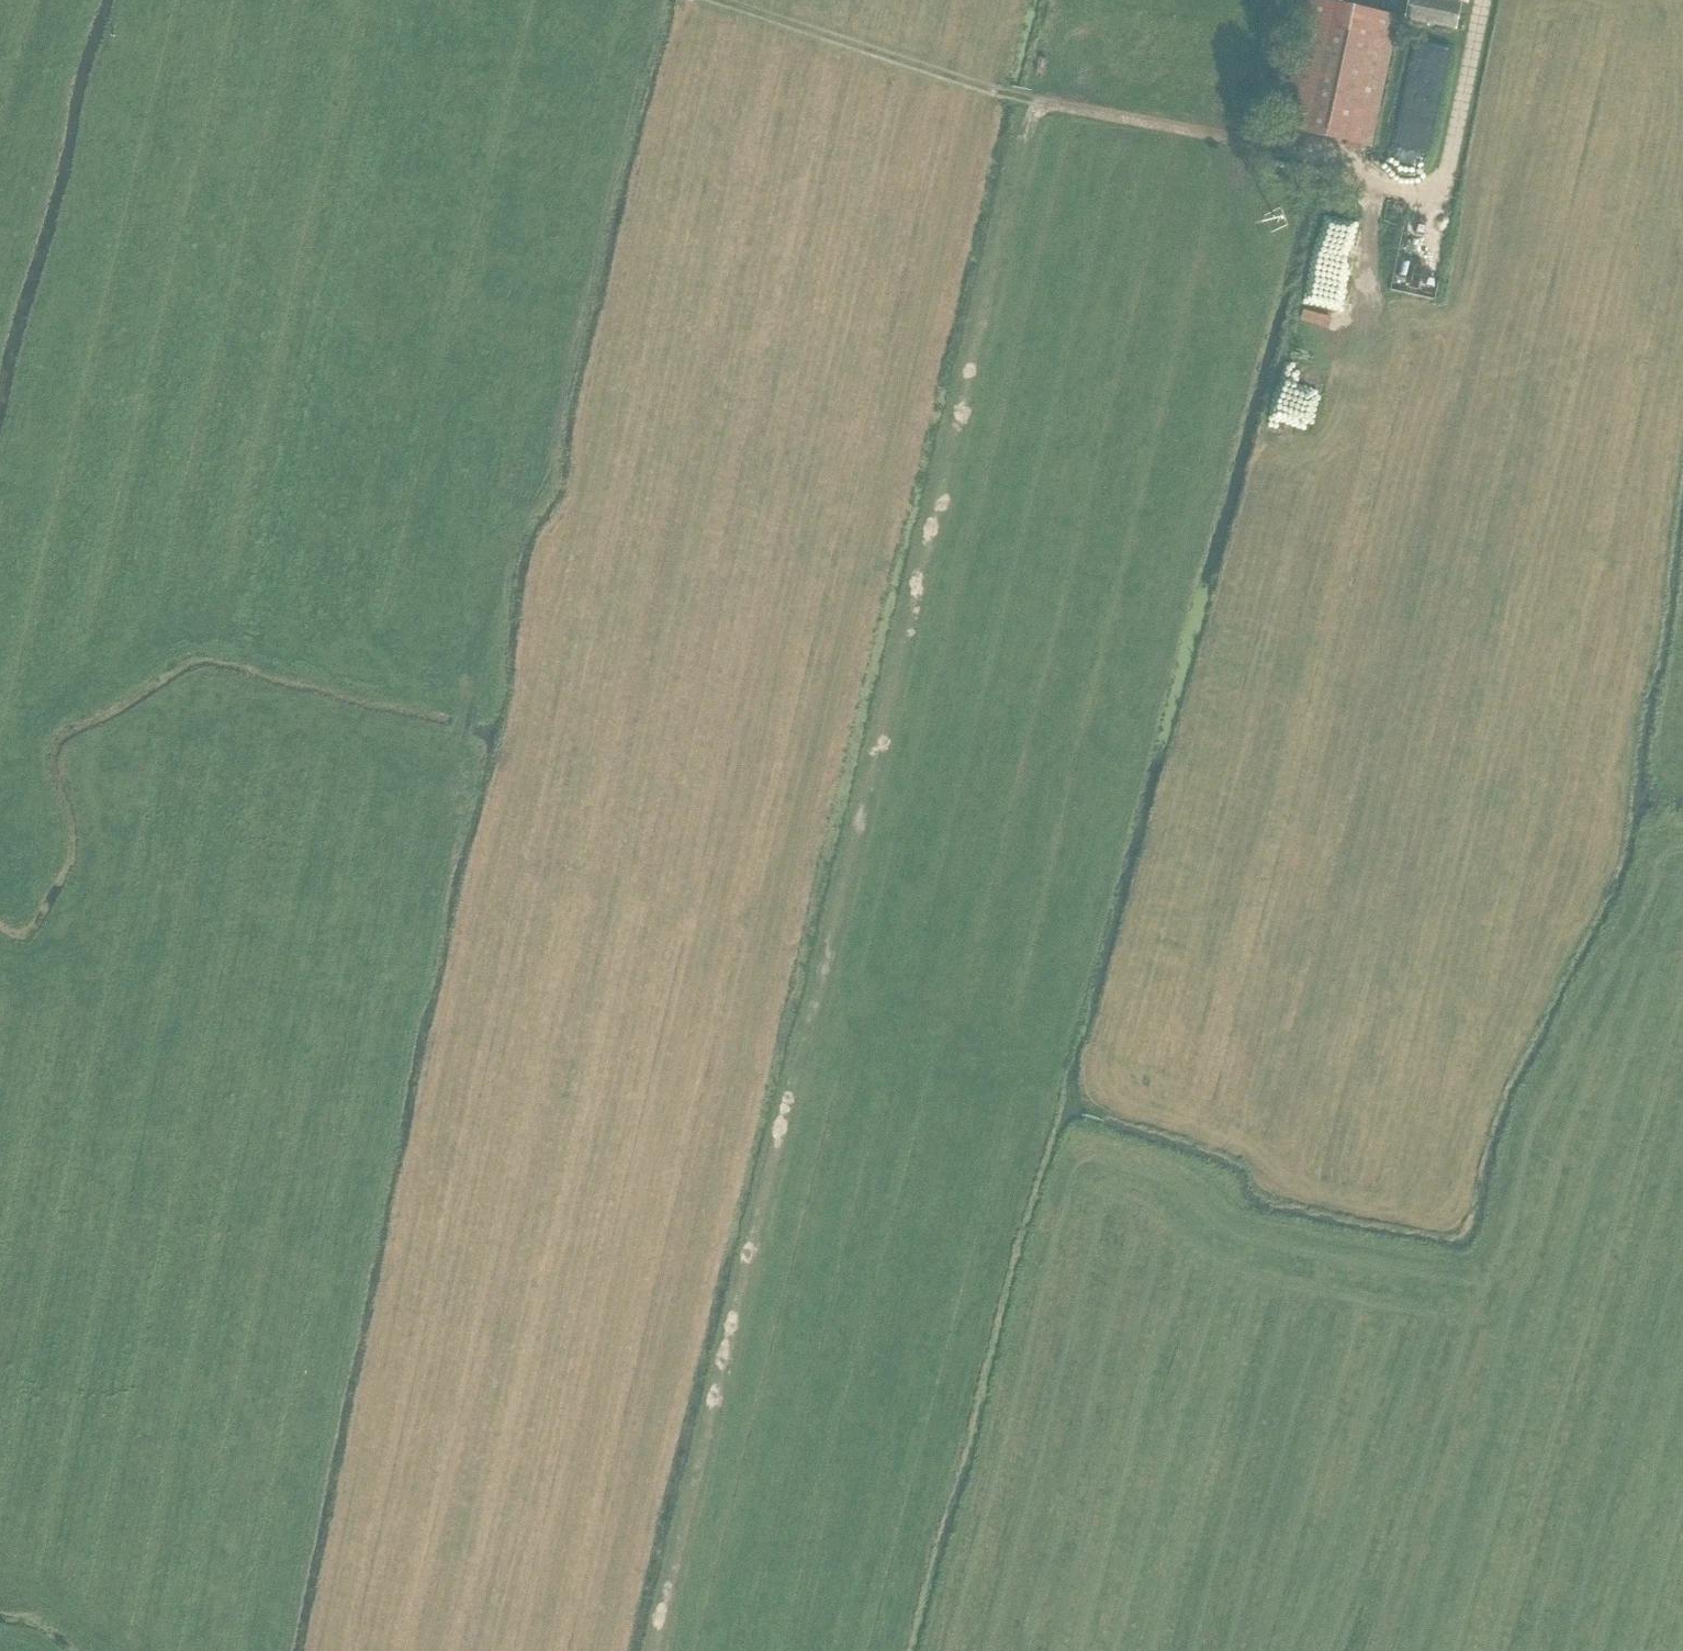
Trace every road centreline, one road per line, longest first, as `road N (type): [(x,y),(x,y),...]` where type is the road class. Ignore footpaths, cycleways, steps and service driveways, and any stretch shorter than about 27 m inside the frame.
road 1 (track): [(1485,0),(1446,183),(1046,103),(1028,124),(655,1650)]
road 2 (track): [(1046,103),(719,0)]

